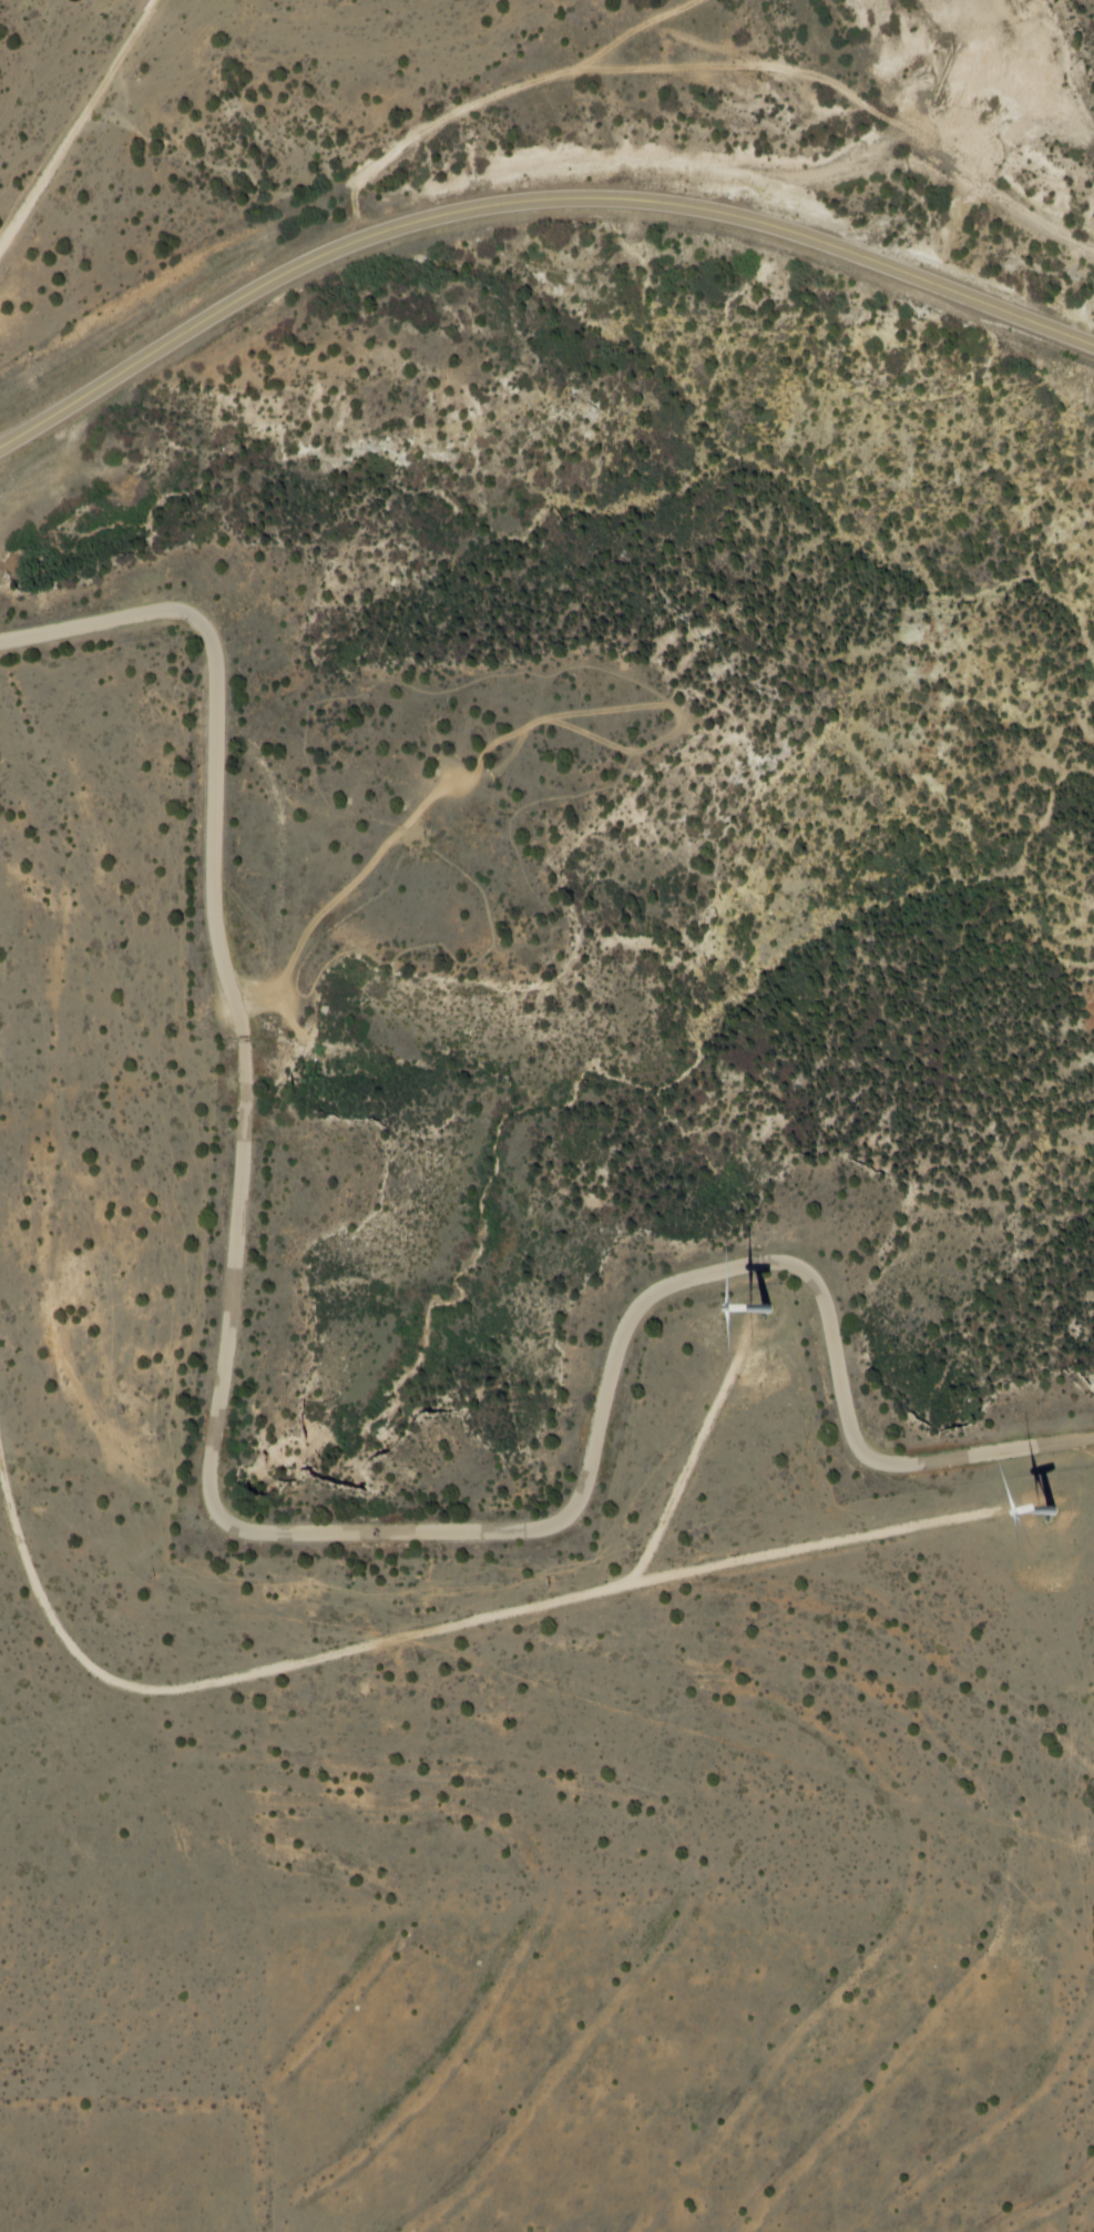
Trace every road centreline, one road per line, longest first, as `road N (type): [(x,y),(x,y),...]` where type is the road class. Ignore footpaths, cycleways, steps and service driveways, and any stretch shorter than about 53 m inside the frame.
road 1 (residential): [(0,642),(174,610),(203,624),(214,652),(211,893),(246,1080),(227,1346),(208,1472),(212,1501),(227,1522),(267,1533),(559,1525),(584,1489),(616,1352),(640,1305),(681,1282),(778,1262),(800,1268),(817,1287),(849,1429),(872,1461),(920,1464),(1093,1436)]
road 2 (secondary): [(0,447),(244,295),(341,246),(432,217),(544,200),(720,212),(1093,346)]
road 3 (track): [(232,1001),(276,988),(320,915),(428,797),(460,783),(503,734),(539,718)]
road 4 (track): [(620,750),(561,724),(539,718),(650,706),(676,712),(673,733),(641,751),(620,750)]

